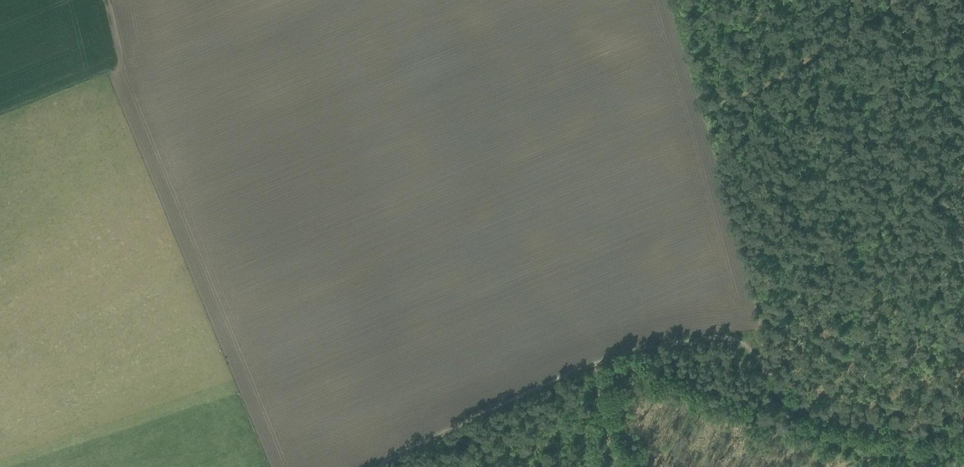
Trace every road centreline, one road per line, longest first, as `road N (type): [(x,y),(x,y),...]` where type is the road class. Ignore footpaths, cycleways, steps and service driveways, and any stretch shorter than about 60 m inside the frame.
road 1 (track): [(963,434),(878,429),(779,402),(761,380),(754,336),(724,328),(585,359),(366,466)]

